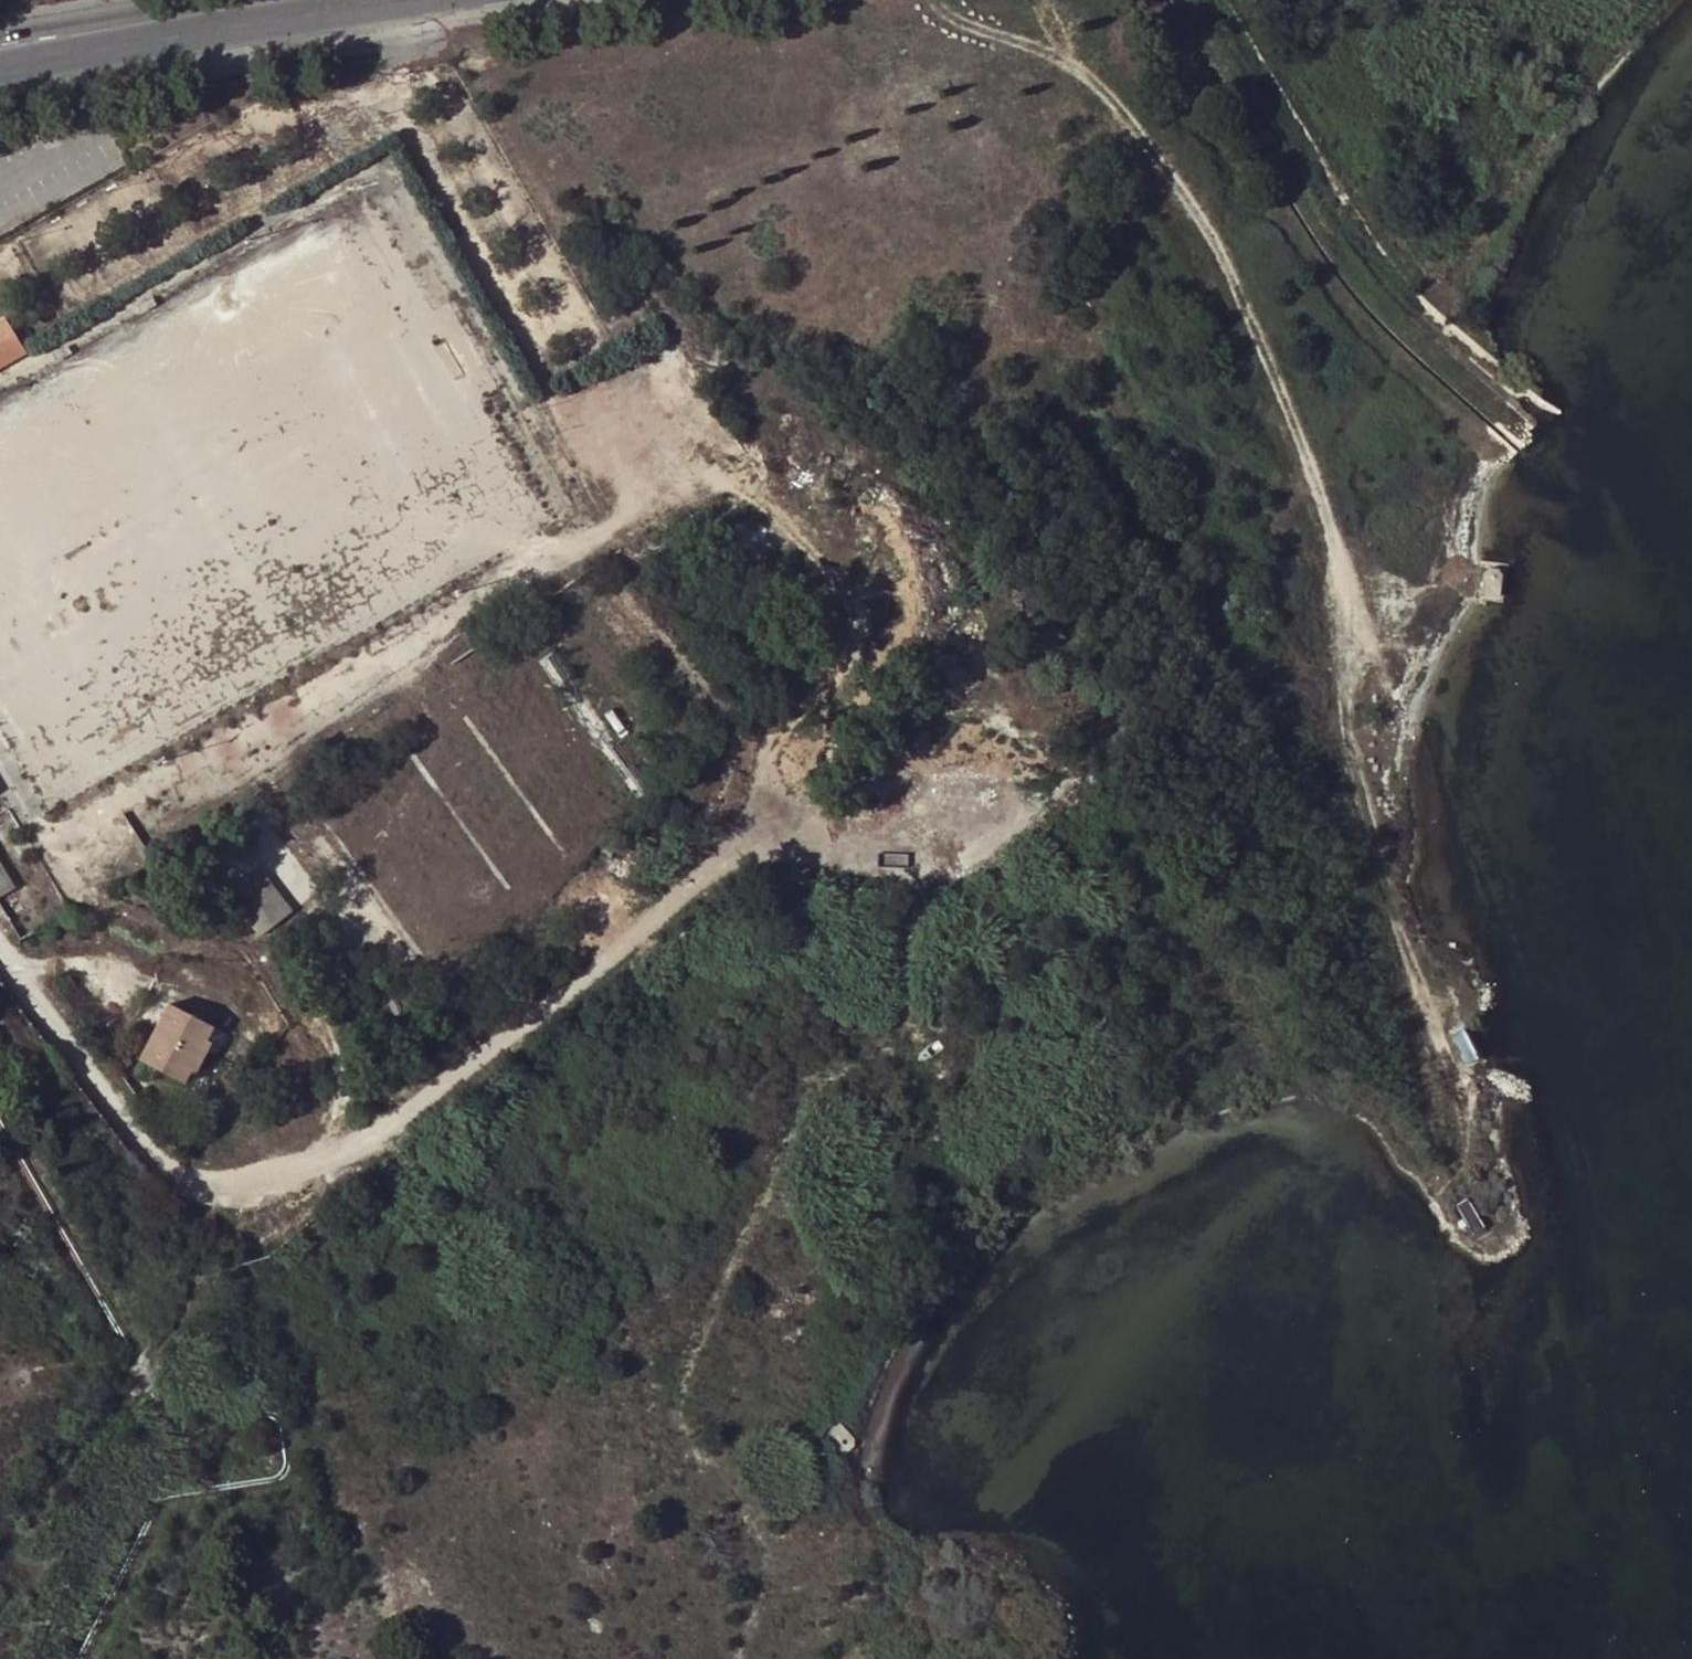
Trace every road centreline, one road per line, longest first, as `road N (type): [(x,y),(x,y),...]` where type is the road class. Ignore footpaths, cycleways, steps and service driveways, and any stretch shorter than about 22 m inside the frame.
road 1 (secondary): [(0,66),(387,0)]
road 2 (secondary): [(225,0),(0,38)]

